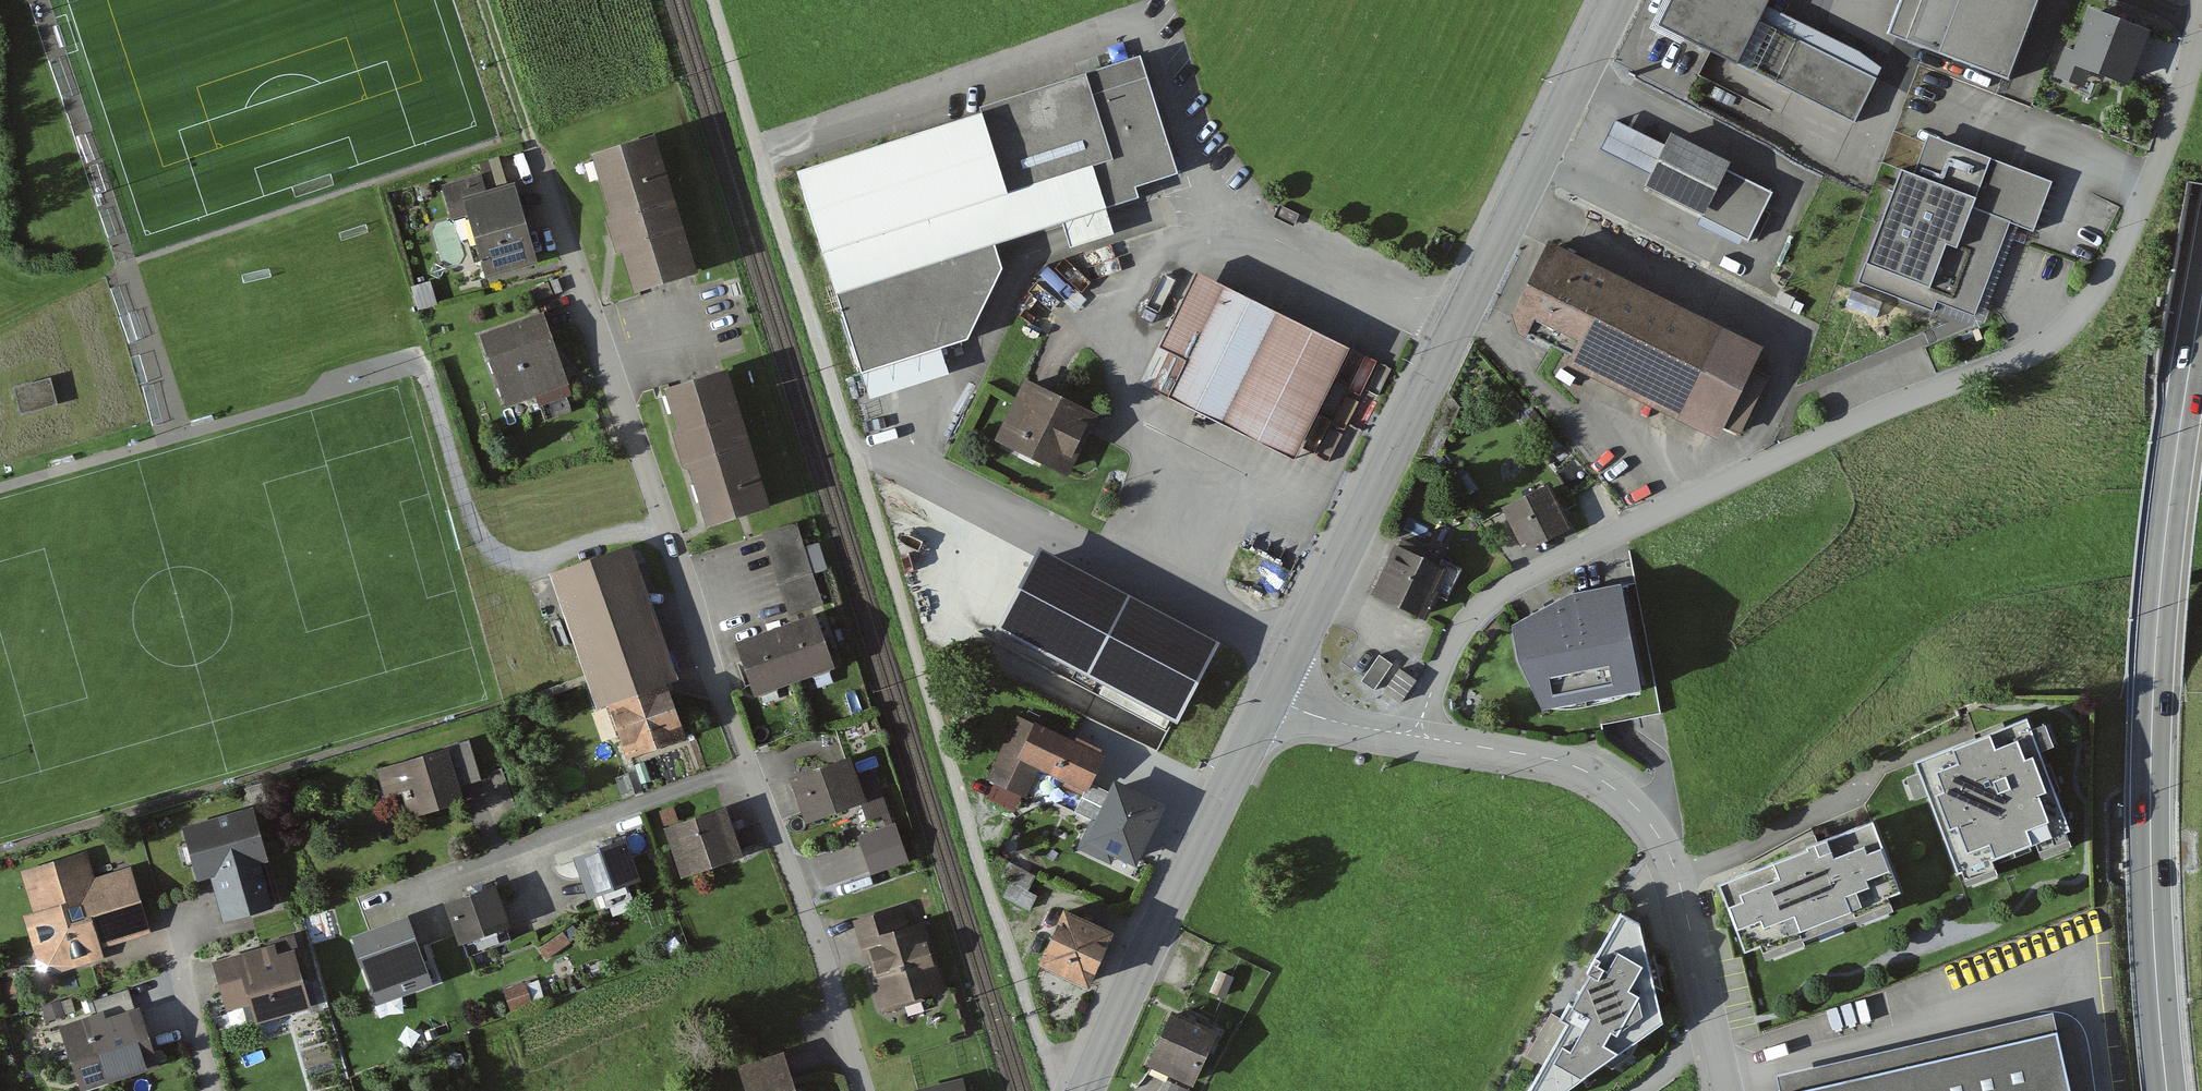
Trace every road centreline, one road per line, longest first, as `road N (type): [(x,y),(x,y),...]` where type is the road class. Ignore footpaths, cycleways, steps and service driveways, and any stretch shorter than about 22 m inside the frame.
road 1 (residential): [(1422,739),(1443,668),(1490,602),(1842,427),(1989,372),(2056,336),(2092,299),(2134,227),(2169,137),(2201,0)]
road 2 (track): [(1061,1090),(715,0)]
road 3 (residential): [(864,1090),(802,887),(751,770),(540,156)]
road 4 (trunk): [(2201,304),(2155,683),(2153,905),(2169,1090)]
road 5 (secondary): [(1616,0),(1273,702)]
road 6 (track): [(214,430),(387,363),(418,368),(442,387),(488,554),(518,565),(557,564),(671,524)]
road 7 (residential): [(1422,739),(1531,756),(1601,780),(1652,822),(1677,871),(1726,1090)]
road 8 (secondary): [(1273,702),(1085,1090)]
road 9 (residential): [(173,928),(209,1090)]
road 10 (track): [(540,156),(489,0)]
road 11 (residential): [(1273,702),(1422,739)]

